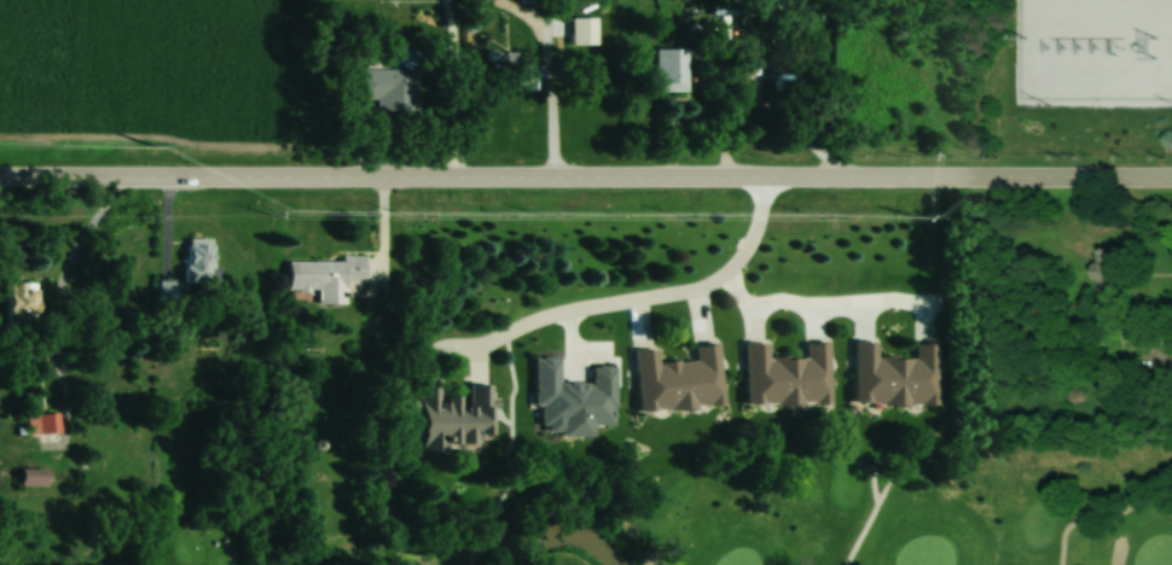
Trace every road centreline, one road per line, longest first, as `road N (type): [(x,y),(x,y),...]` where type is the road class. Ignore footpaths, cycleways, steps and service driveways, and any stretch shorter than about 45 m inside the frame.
road 1 (secondary): [(1171,174),(0,181)]

